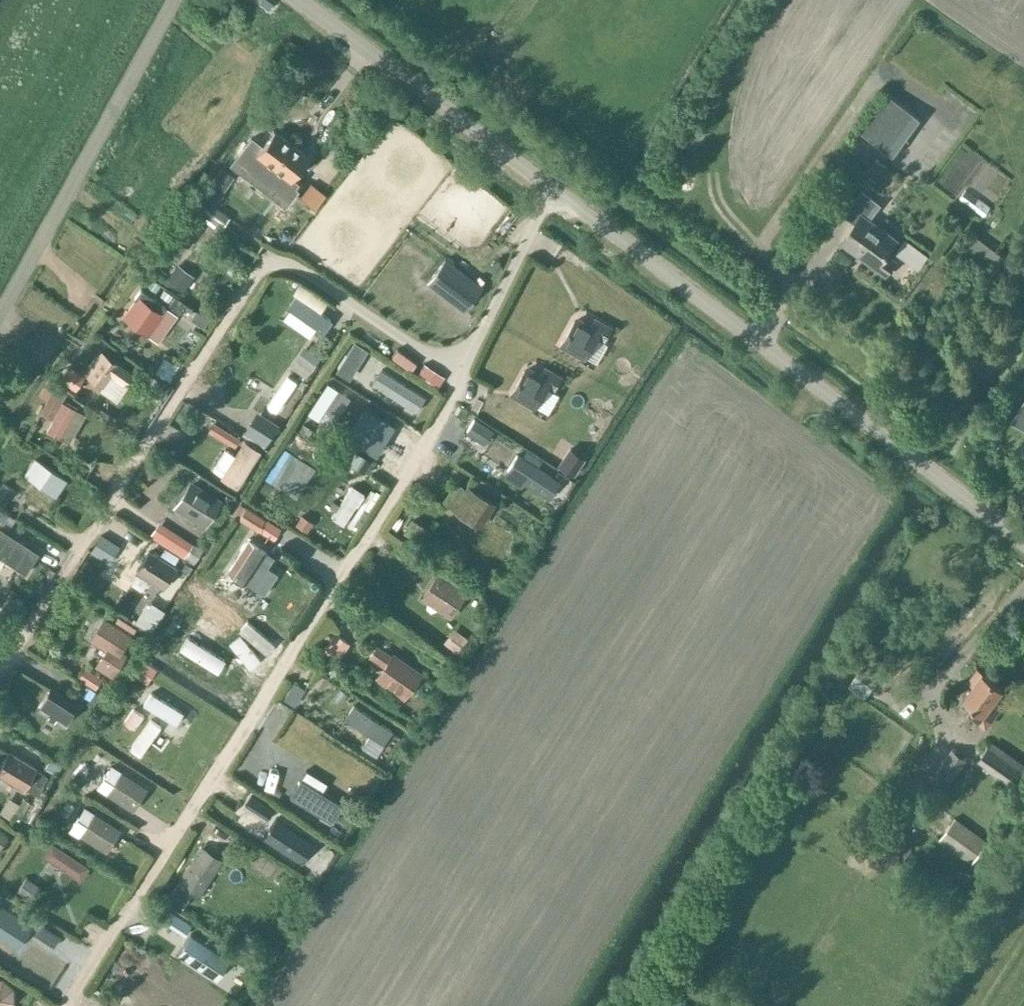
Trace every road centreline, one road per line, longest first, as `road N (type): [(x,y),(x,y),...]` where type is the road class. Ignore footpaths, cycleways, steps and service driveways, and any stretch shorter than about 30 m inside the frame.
road 1 (residential): [(73,1005),(424,453),(459,377)]
road 2 (residential): [(0,676),(269,263),(288,262),(459,377)]
road 3 (unclassified): [(1023,543),(551,187)]
road 4 (unclassified): [(0,320),(188,0)]
road 5 (unclassified): [(551,187),(299,0)]
road 6 (residential): [(459,377),(551,187)]

